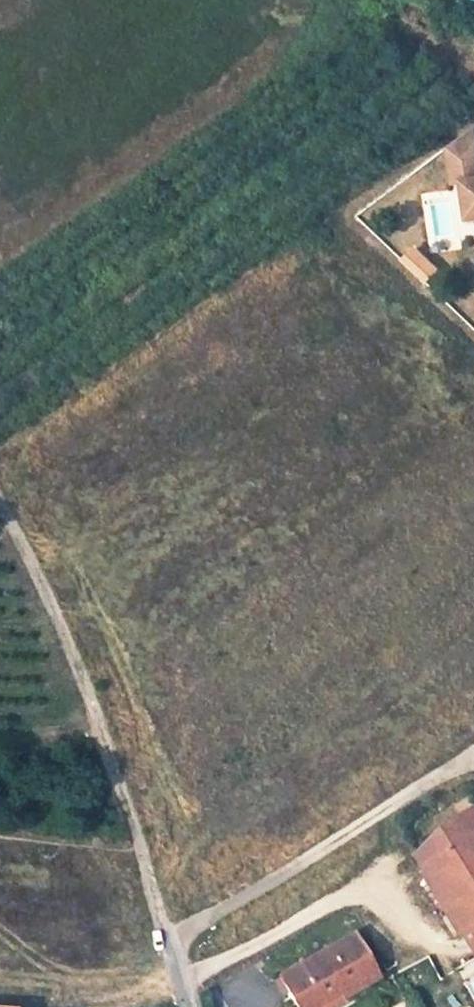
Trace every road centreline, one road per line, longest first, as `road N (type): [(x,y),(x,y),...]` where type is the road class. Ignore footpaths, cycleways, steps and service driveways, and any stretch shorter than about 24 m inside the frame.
road 1 (residential): [(170,943),(89,694),(0,510)]
road 2 (residential): [(170,943),(473,749)]

